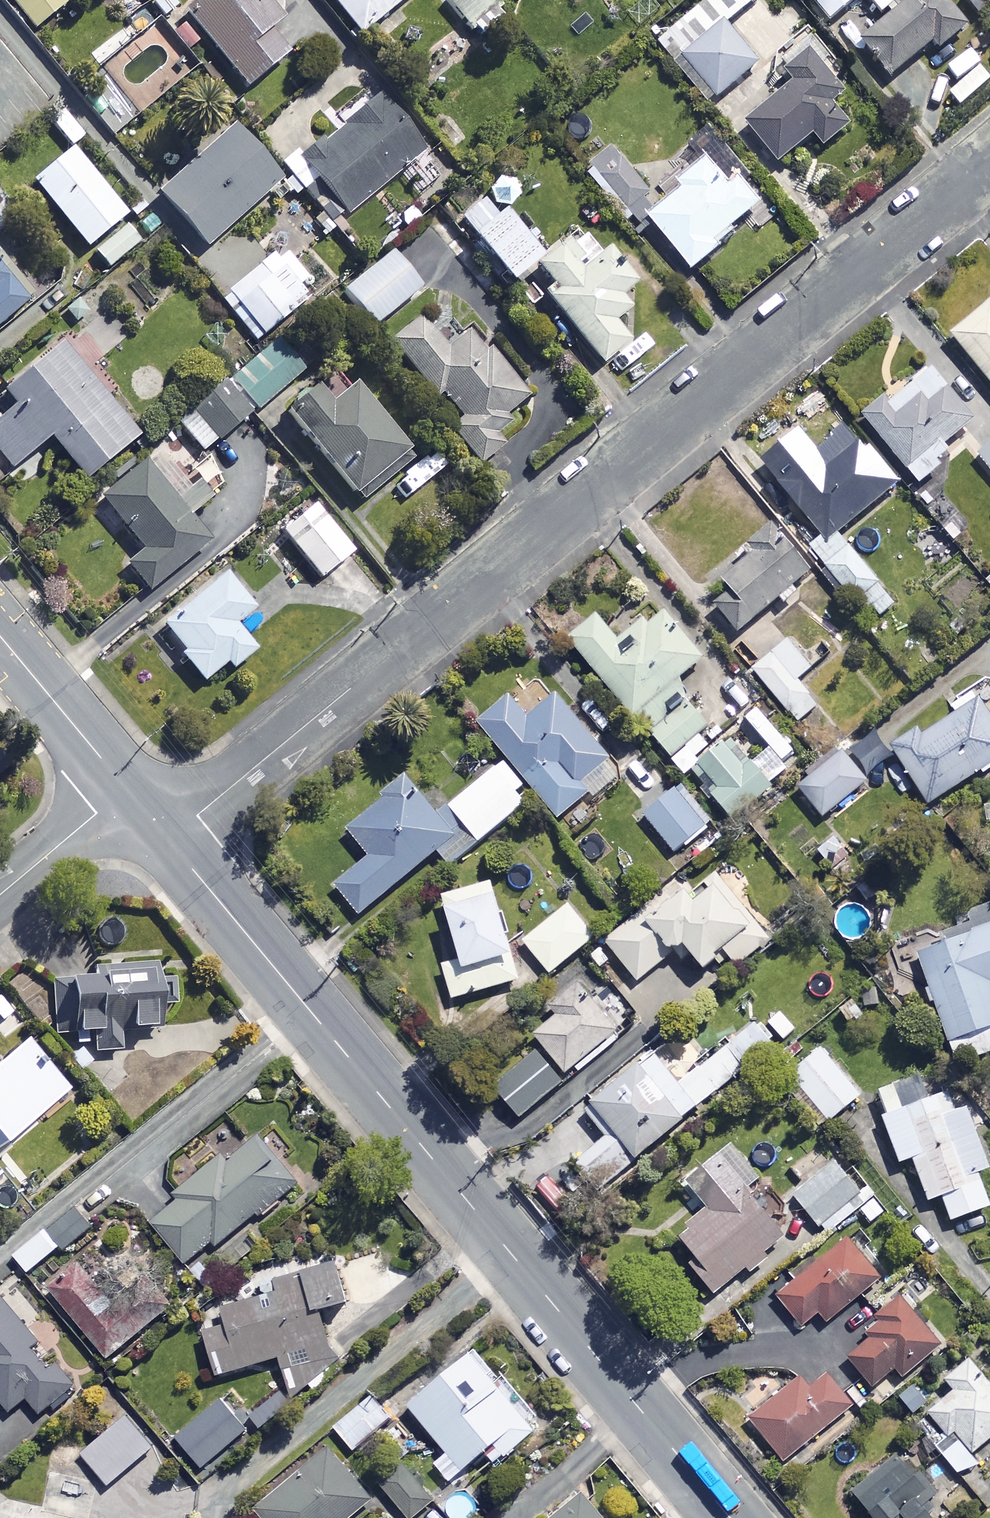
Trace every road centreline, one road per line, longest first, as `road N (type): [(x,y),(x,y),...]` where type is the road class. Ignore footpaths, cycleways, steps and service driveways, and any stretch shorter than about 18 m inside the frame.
road 1 (residential): [(989,164),(230,789),(196,807),(151,813)]
road 2 (tertiary): [(151,813),(729,1517)]
road 3 (tertiary): [(0,639),(151,813)]
road 4 (residential): [(151,813),(90,824),(0,894)]

